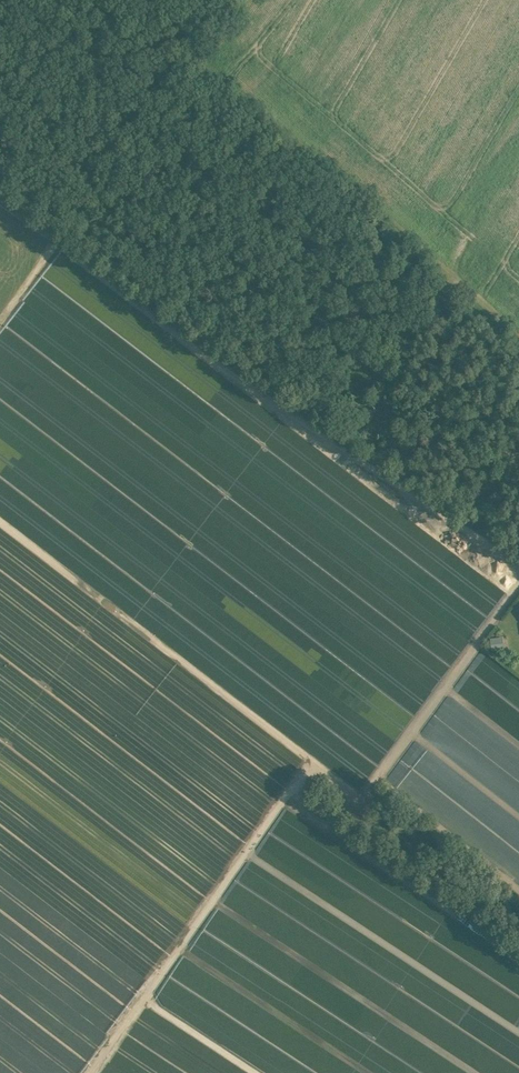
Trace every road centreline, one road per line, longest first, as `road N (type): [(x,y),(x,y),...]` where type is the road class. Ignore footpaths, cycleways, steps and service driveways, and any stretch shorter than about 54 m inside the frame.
road 1 (track): [(0,204),(434,516),(518,565)]

